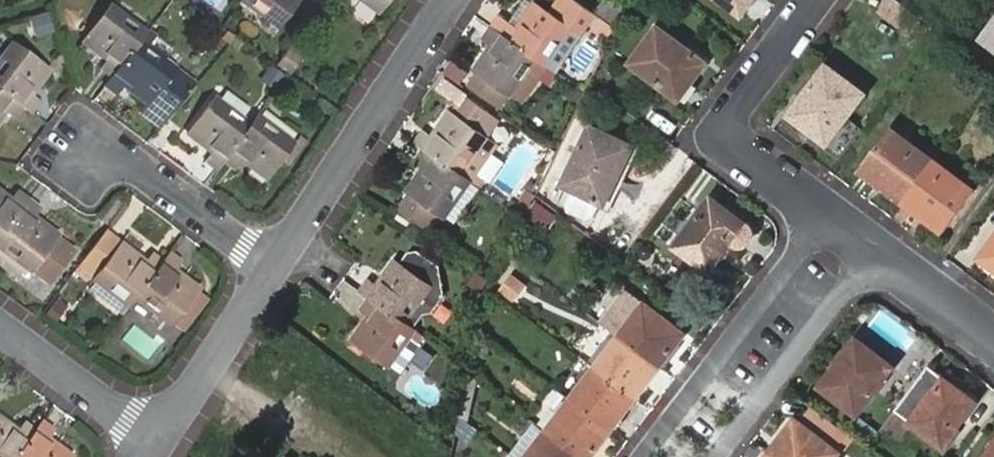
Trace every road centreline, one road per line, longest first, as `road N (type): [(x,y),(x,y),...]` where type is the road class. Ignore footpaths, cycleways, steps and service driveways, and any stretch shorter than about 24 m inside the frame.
road 1 (residential): [(274,267),(172,419),(145,424),(122,415),(0,325)]
road 2 (residential): [(448,0),(274,267)]
road 3 (residential): [(825,216),(641,456)]
road 4 (residential): [(825,216),(725,139),(728,122),(818,0)]
road 5 (residential): [(718,456),(875,252)]
road 6 (residential): [(274,267),(126,160),(89,157)]
road 7 (residential): [(993,339),(875,252)]

